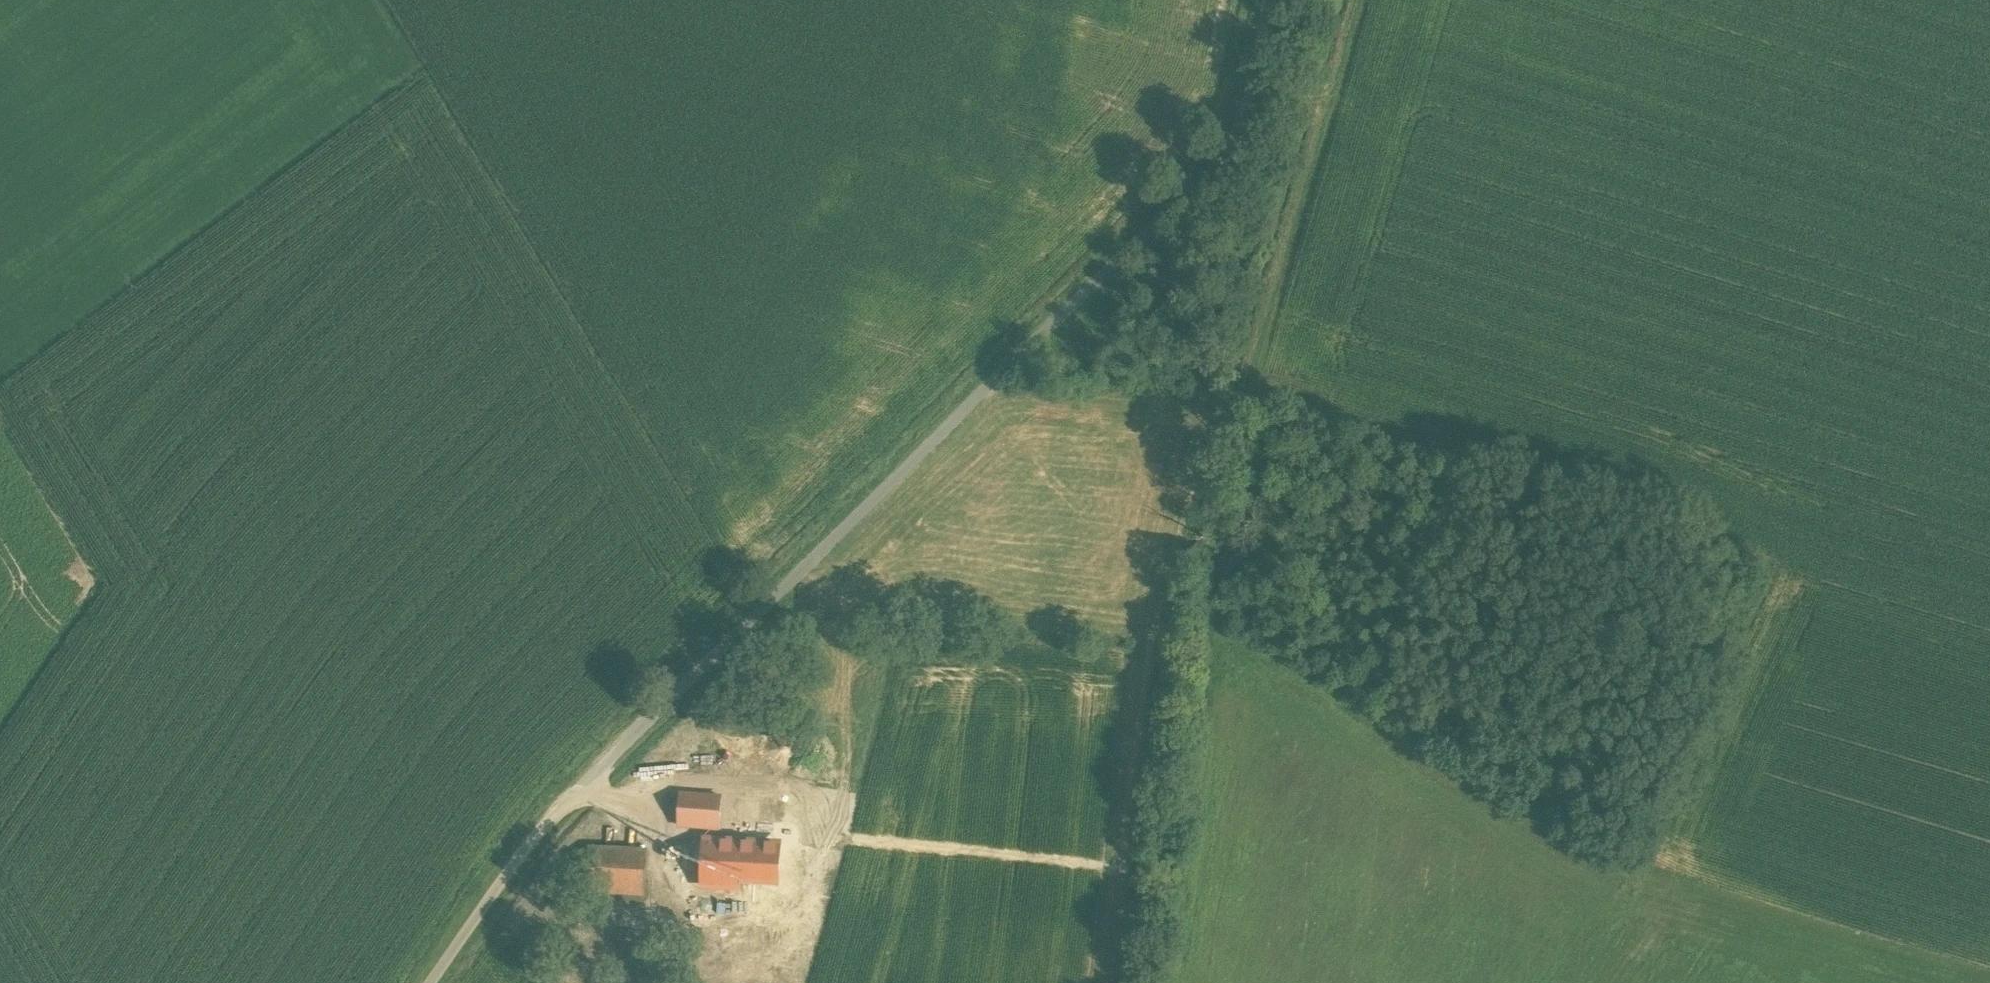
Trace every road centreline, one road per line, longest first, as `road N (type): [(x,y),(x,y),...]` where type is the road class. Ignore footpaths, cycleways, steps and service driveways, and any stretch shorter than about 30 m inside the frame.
road 1 (unclassified): [(431,982),(495,893),(607,765),(1237,133),(1272,0)]

